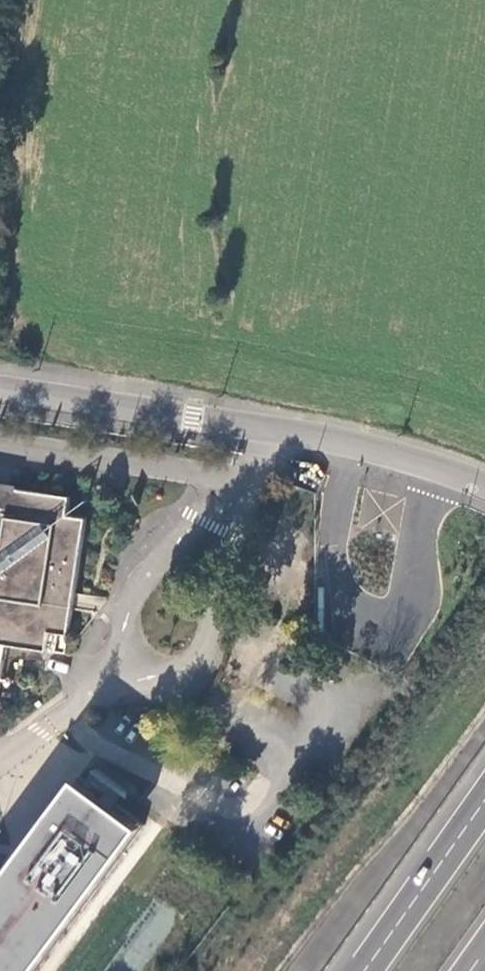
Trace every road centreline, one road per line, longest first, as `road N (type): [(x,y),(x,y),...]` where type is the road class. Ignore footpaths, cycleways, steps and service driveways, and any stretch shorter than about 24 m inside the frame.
road 1 (tertiary): [(484,490),(353,447),(0,389)]
road 2 (trunk): [(484,798),(362,970)]

